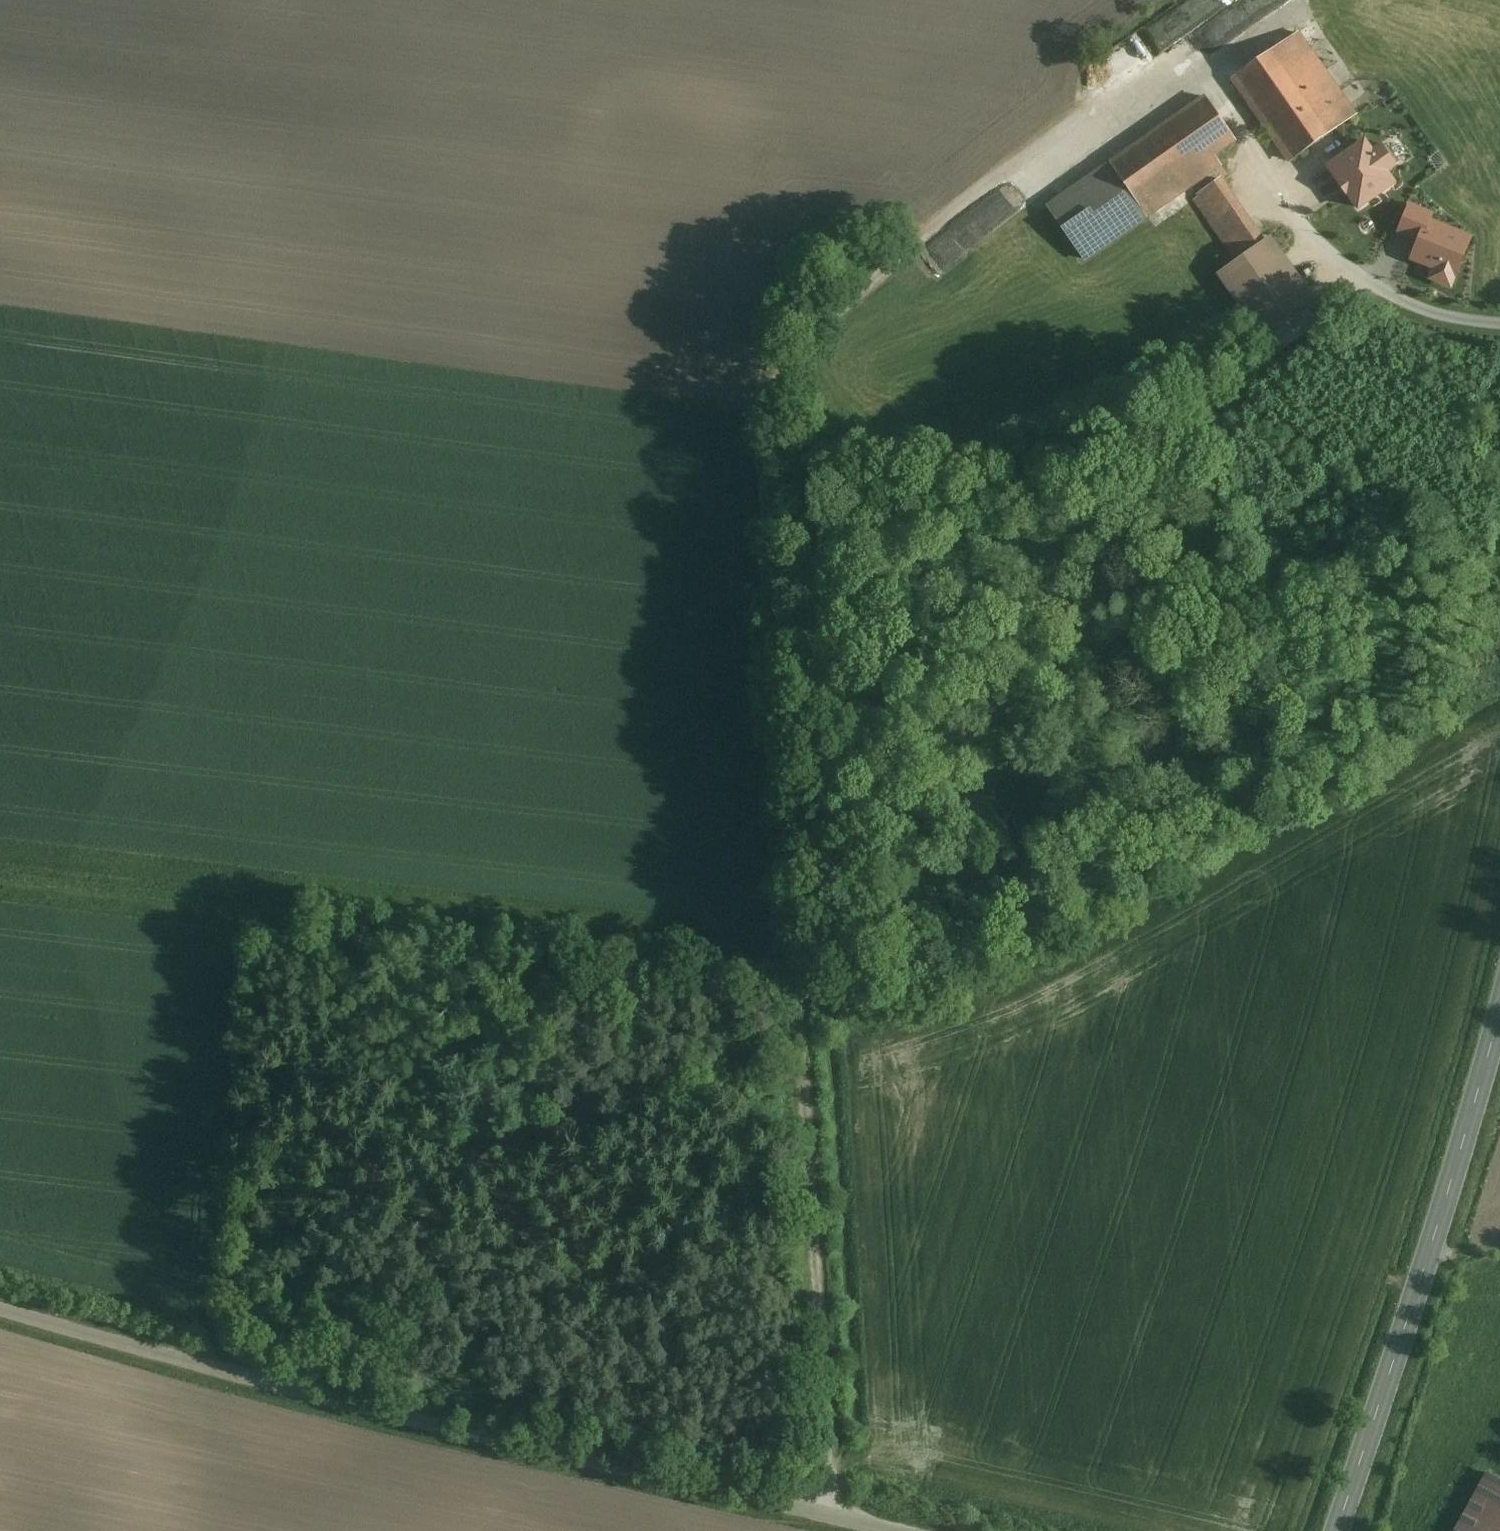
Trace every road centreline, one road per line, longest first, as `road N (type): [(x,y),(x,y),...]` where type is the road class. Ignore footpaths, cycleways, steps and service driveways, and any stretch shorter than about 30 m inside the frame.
road 1 (unclassified): [(926,1530),(0,1300)]
road 2 (track): [(842,1511),(800,949)]
road 3 (tertiary): [(1499,1018),(1336,1530)]

